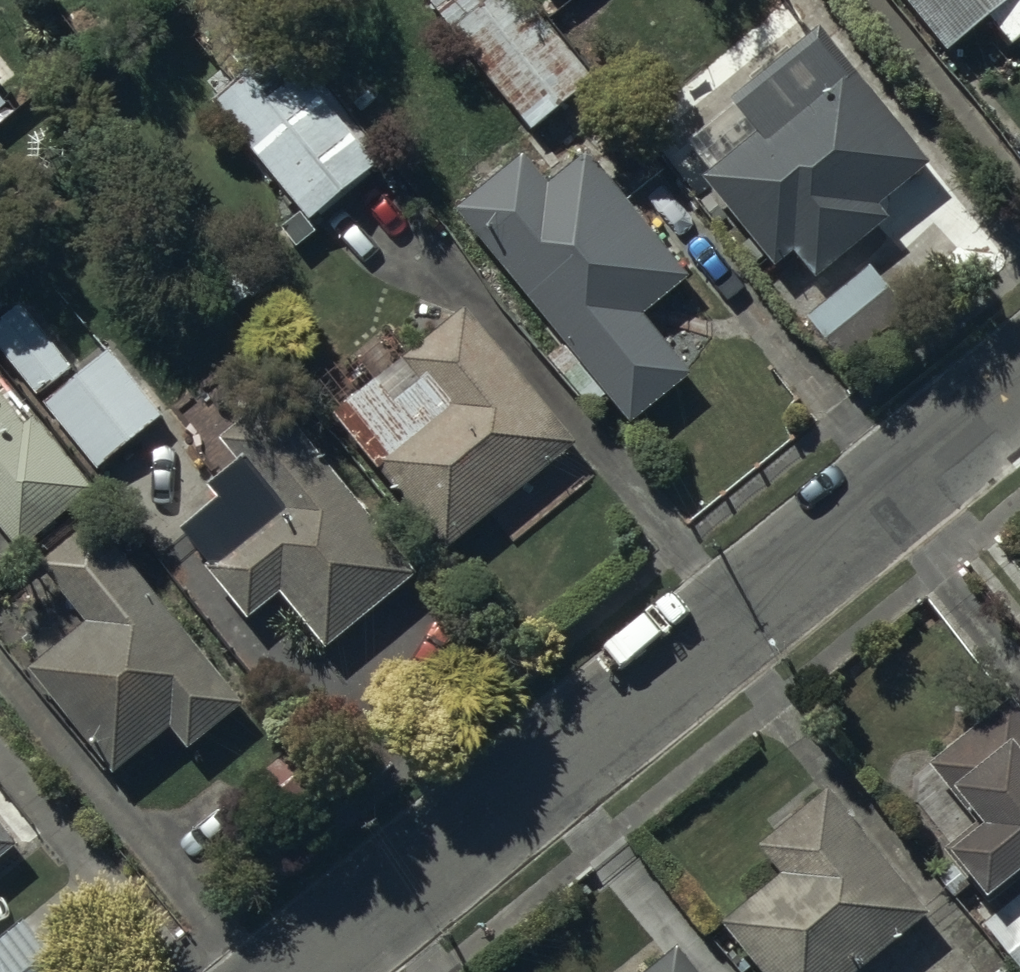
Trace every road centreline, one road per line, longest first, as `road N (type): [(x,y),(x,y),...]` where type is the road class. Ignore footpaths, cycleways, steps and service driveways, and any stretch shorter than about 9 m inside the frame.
road 1 (residential): [(1019,387),(301,971)]

